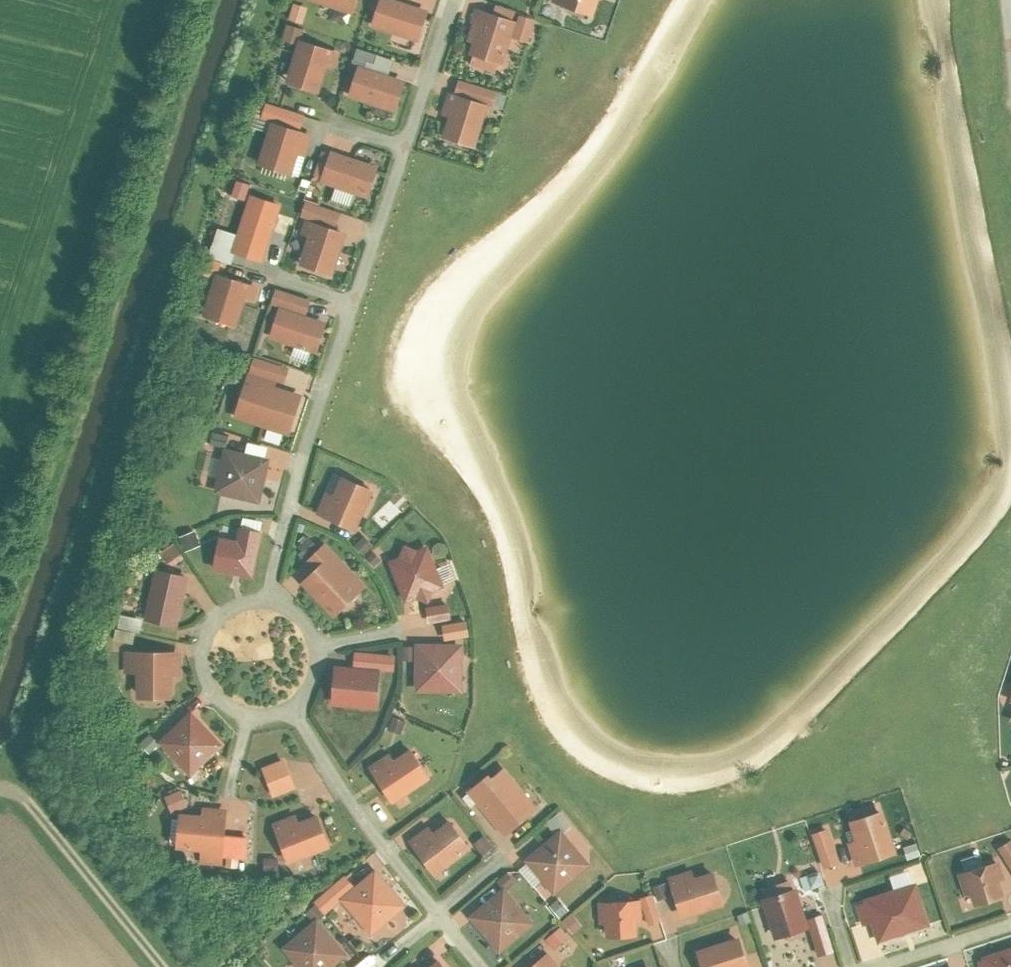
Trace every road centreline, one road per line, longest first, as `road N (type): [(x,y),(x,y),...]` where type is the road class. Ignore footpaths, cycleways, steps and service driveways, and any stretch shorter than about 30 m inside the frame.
road 1 (unclassified): [(0,788),(25,799),(163,966)]

